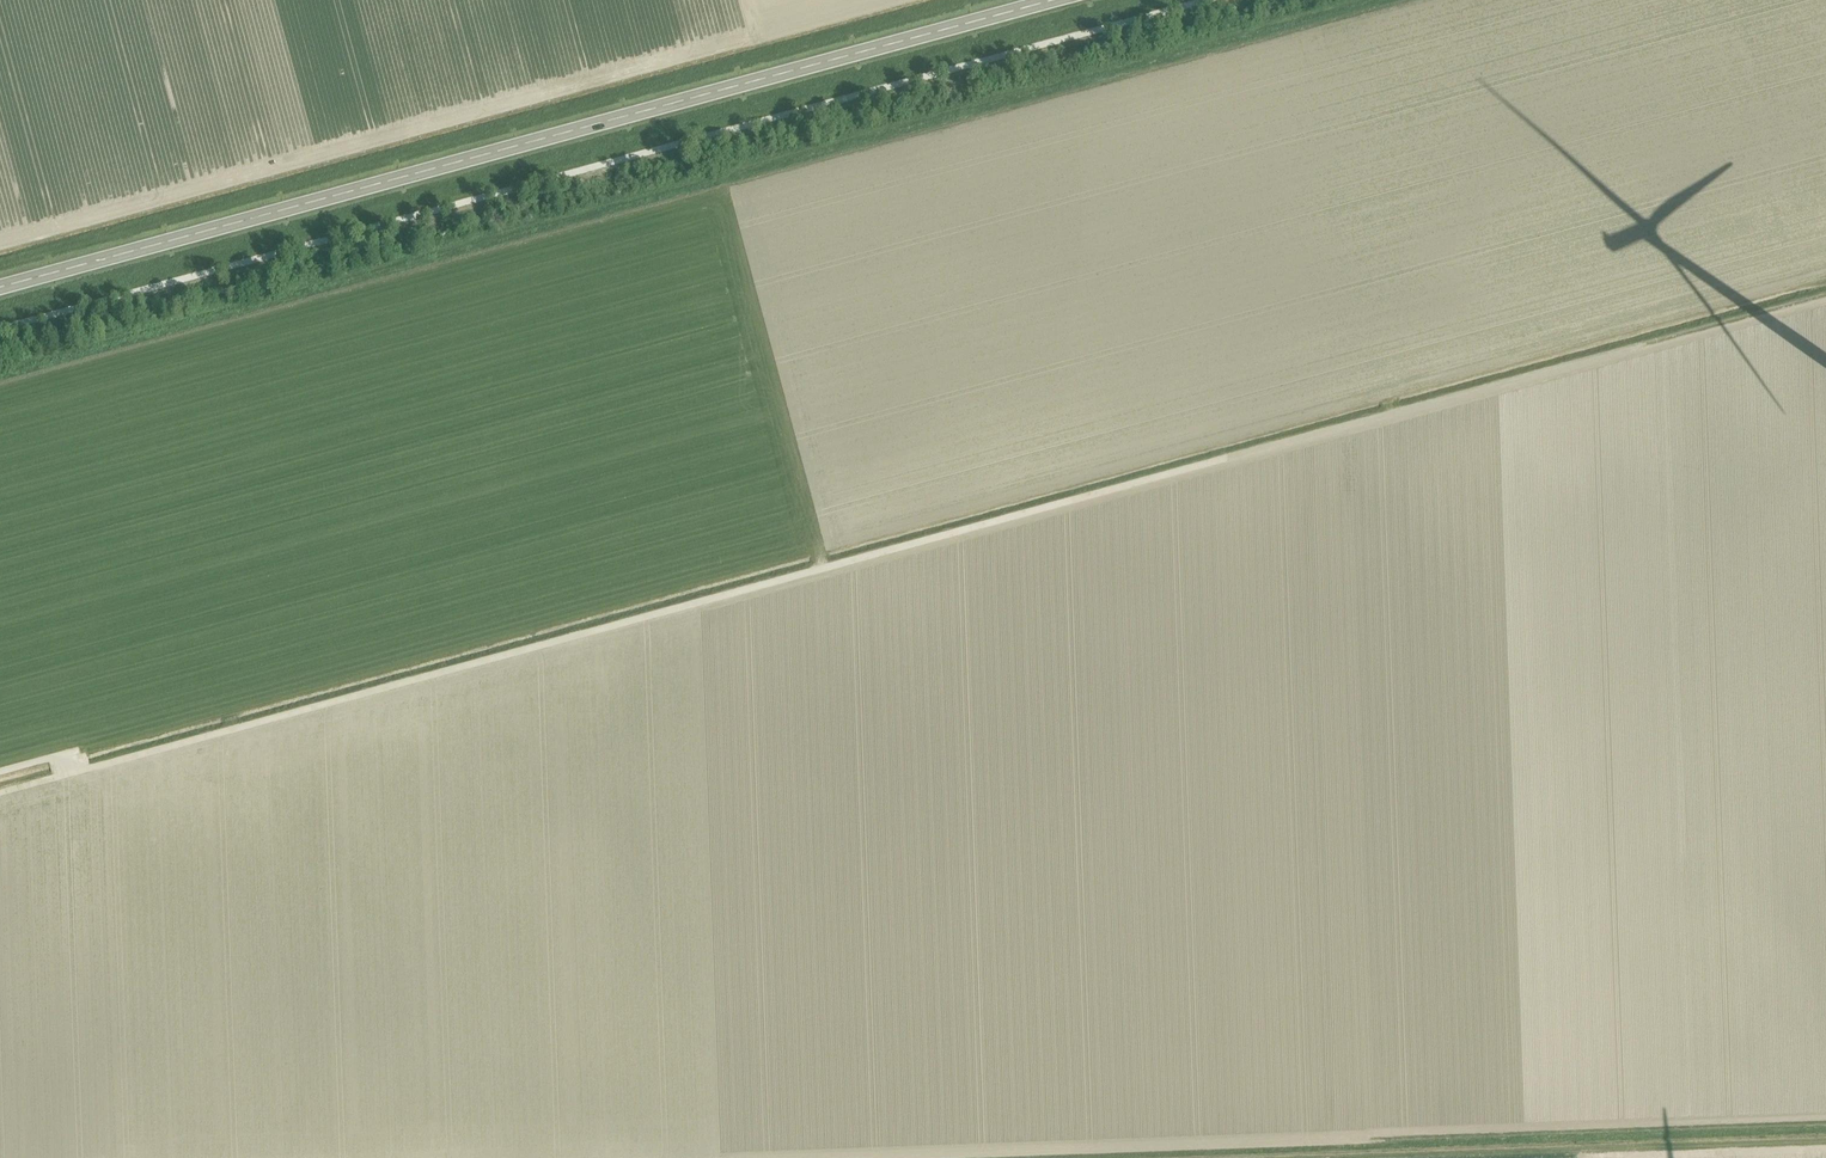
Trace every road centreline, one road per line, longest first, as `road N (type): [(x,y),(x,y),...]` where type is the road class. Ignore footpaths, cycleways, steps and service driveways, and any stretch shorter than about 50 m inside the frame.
road 1 (secondary): [(0,287),(1048,0)]

